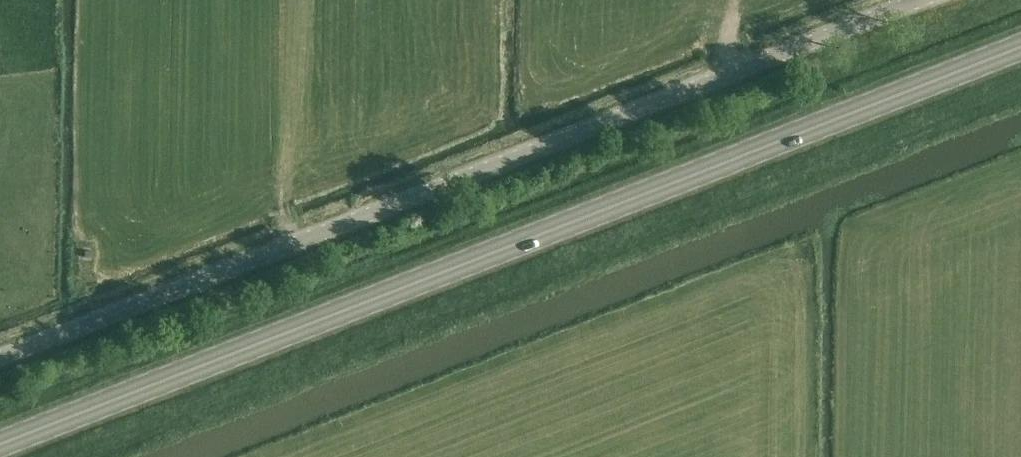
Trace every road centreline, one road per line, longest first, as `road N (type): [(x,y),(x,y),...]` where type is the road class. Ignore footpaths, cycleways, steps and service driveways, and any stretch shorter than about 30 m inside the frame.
road 1 (primary): [(1020,47),(0,445)]
road 2 (unclassified): [(0,355),(915,0)]

